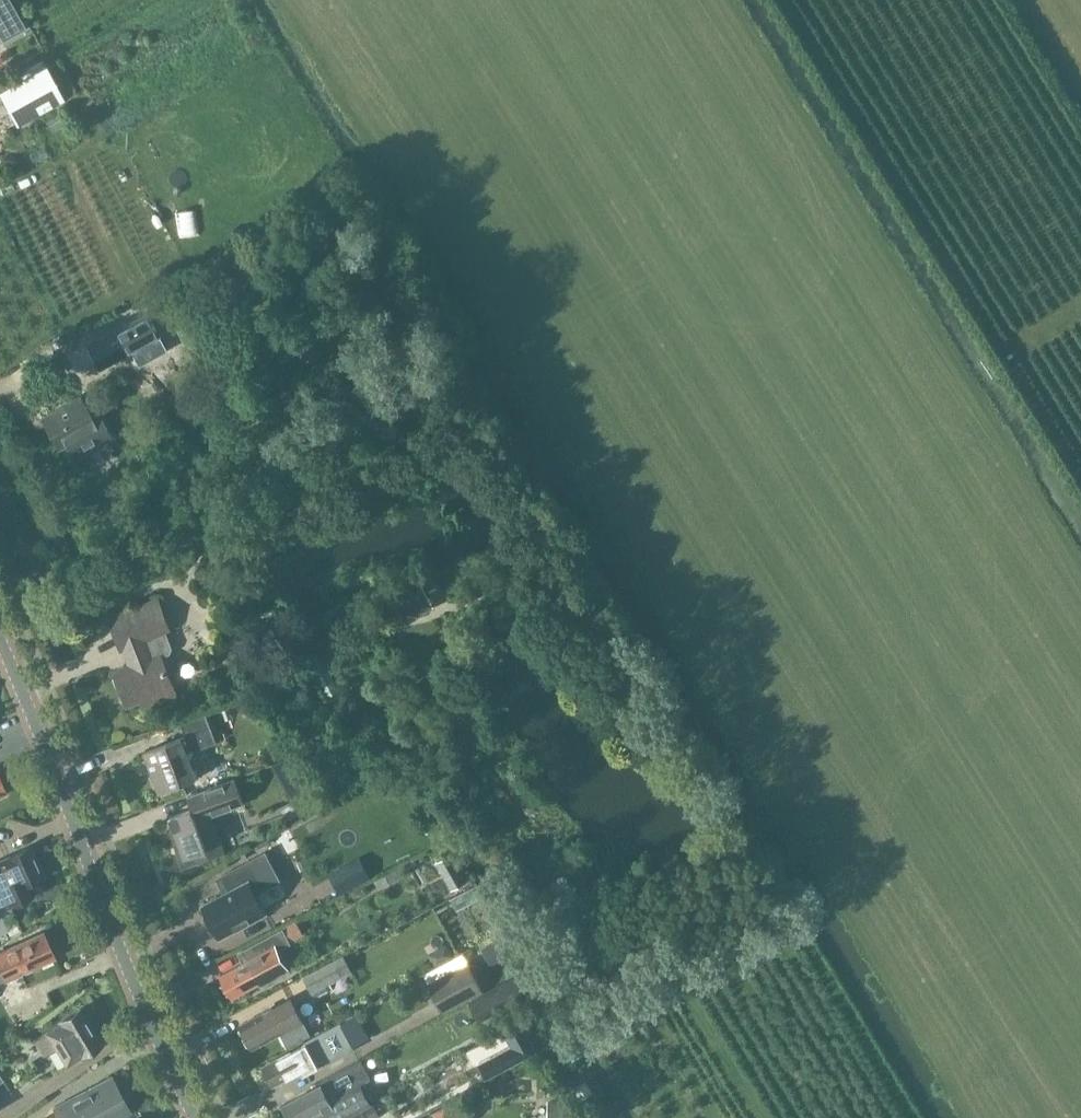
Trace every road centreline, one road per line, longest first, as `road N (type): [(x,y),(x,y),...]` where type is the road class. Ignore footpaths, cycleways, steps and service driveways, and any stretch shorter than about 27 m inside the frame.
road 1 (tertiary): [(189,1117),(0,635)]

